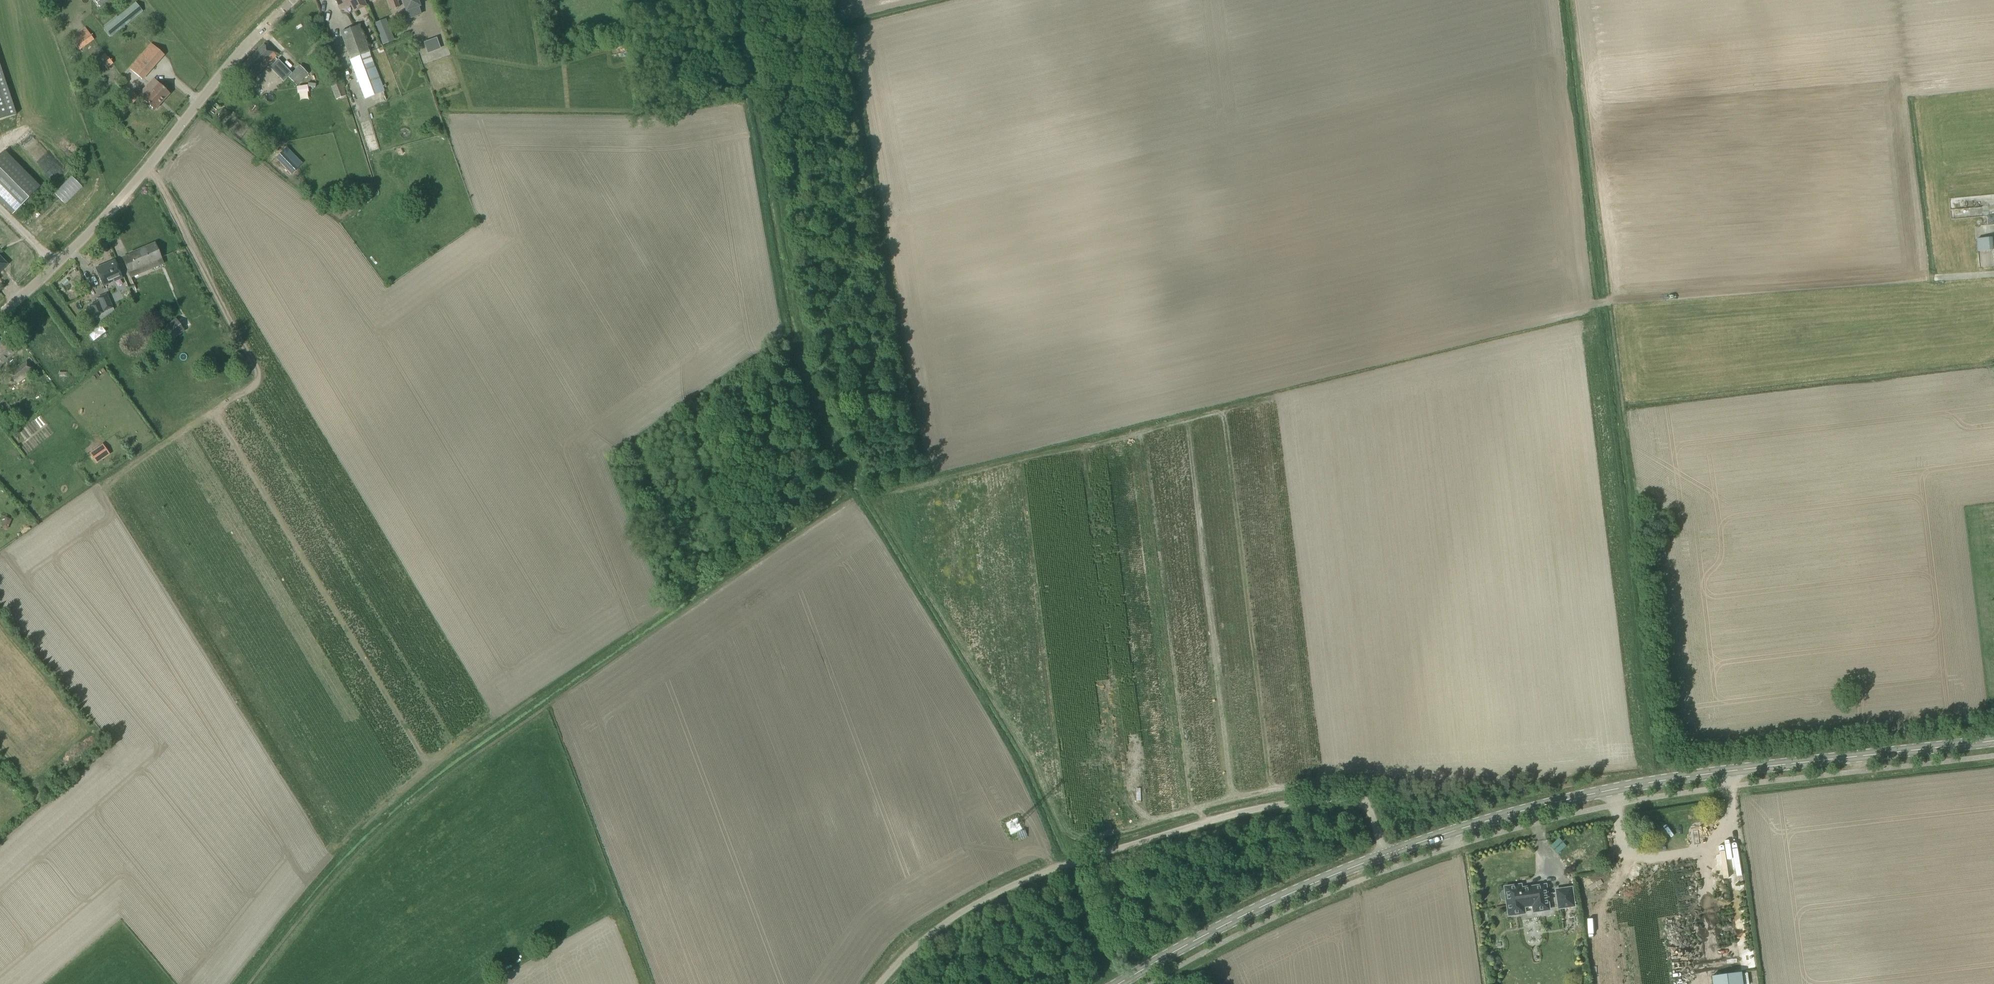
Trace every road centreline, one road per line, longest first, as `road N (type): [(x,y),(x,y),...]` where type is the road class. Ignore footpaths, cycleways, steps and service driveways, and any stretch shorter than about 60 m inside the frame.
road 1 (tertiary): [(1993,739),(1674,777),(1543,804),(1392,854)]
road 2 (unclassified): [(889,983),(924,946),(973,913),(1112,852),(1211,823),(1356,803),(1381,823),(1392,854)]
road 3 (unclassified): [(0,328),(133,192),(218,81),(297,0)]
road 4 (tertiary): [(1392,854),(1126,983)]

